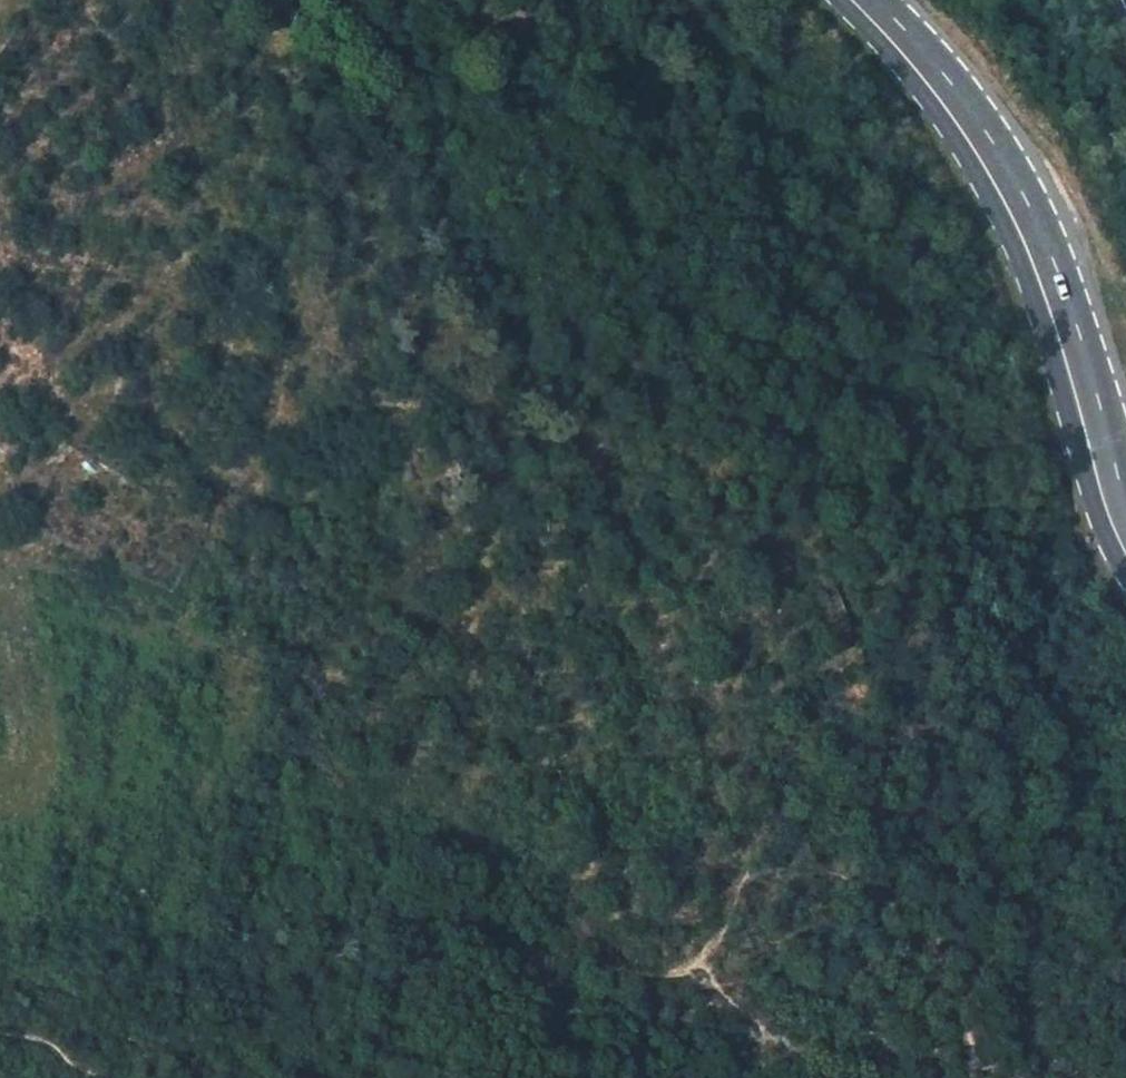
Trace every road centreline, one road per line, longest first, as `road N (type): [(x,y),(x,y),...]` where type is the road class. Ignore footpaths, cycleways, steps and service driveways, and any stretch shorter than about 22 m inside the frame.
road 1 (primary): [(866,0),(933,72),(1004,175),(1060,303),(1125,511)]

